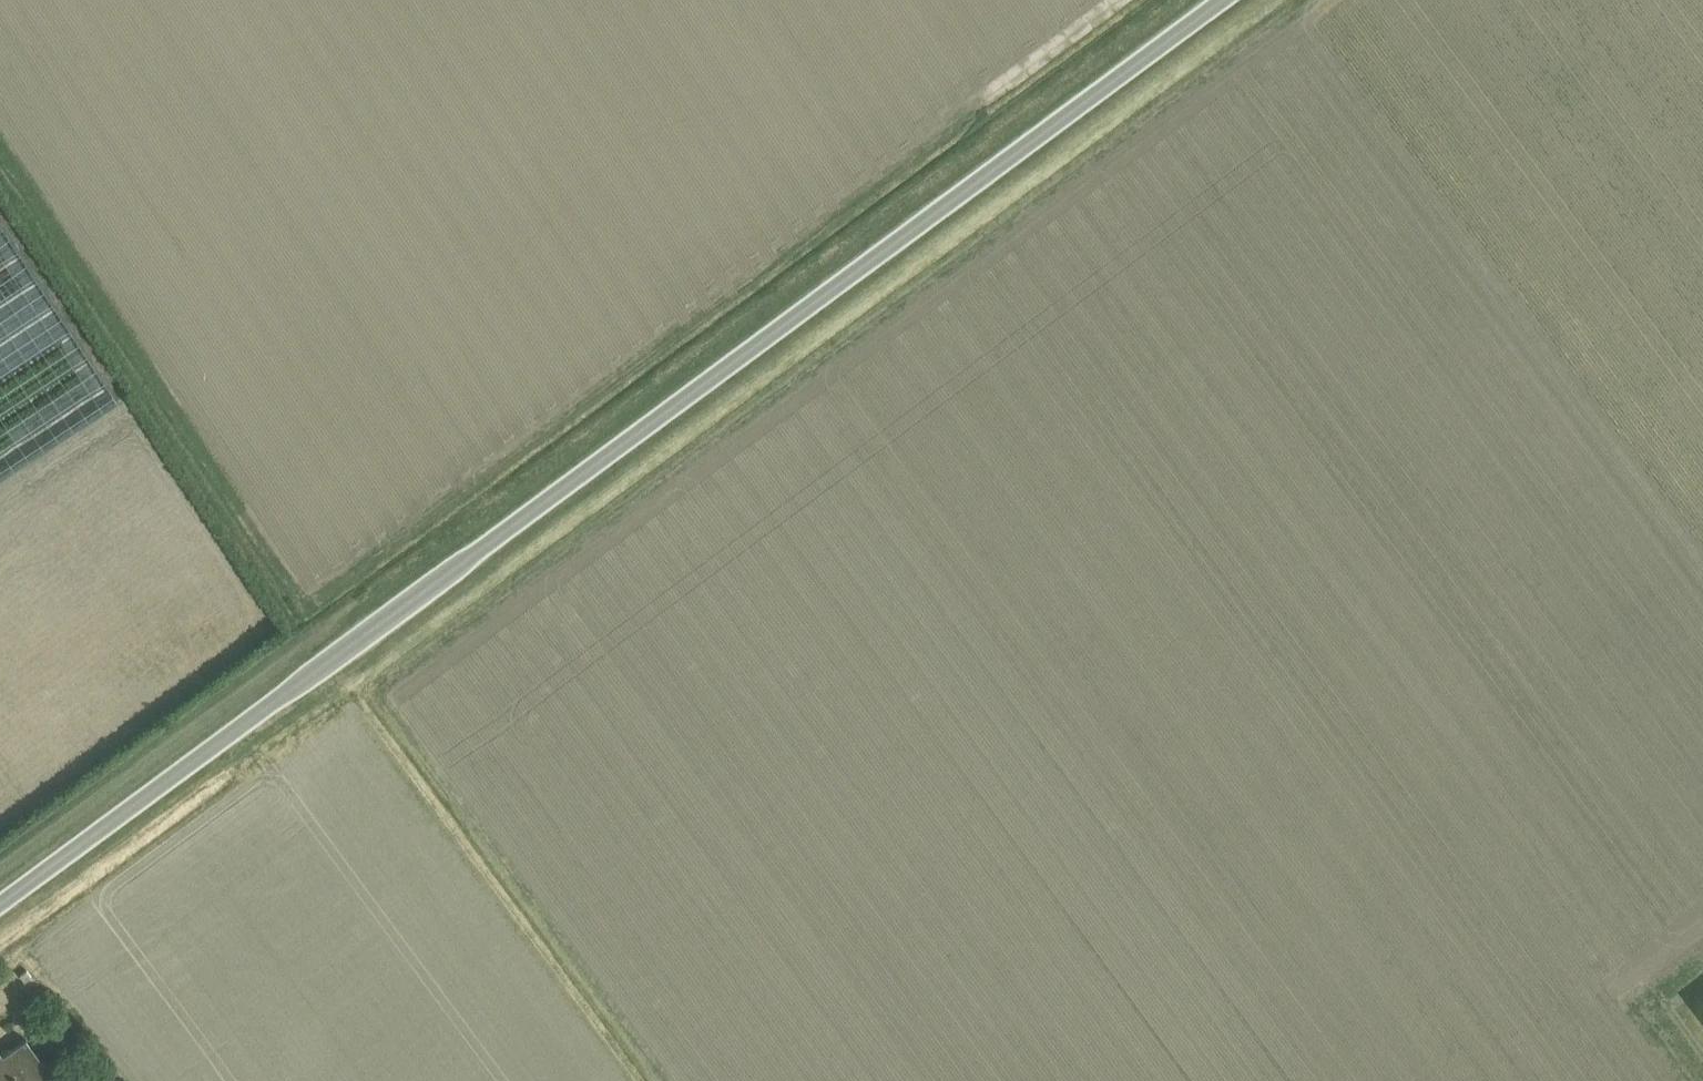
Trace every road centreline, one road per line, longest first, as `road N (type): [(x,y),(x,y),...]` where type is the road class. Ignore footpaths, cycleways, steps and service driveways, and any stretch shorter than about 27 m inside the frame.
road 1 (unclassified): [(0,901),(1229,0)]

